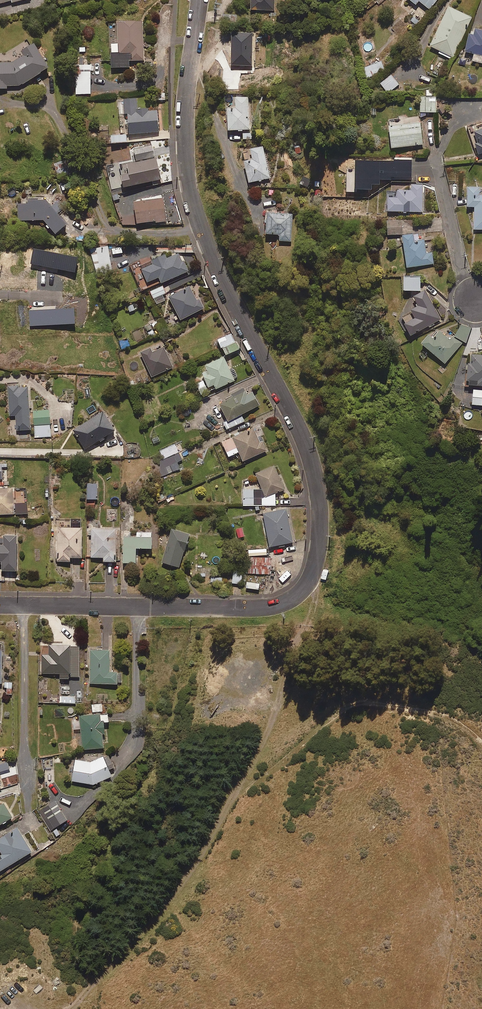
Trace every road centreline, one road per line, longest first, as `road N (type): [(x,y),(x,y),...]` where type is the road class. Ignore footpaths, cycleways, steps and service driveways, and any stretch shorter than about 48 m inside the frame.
road 1 (residential): [(198,0),(185,129),(188,185),(205,239),(313,468),(319,555),(307,585),(264,607),(0,603)]

